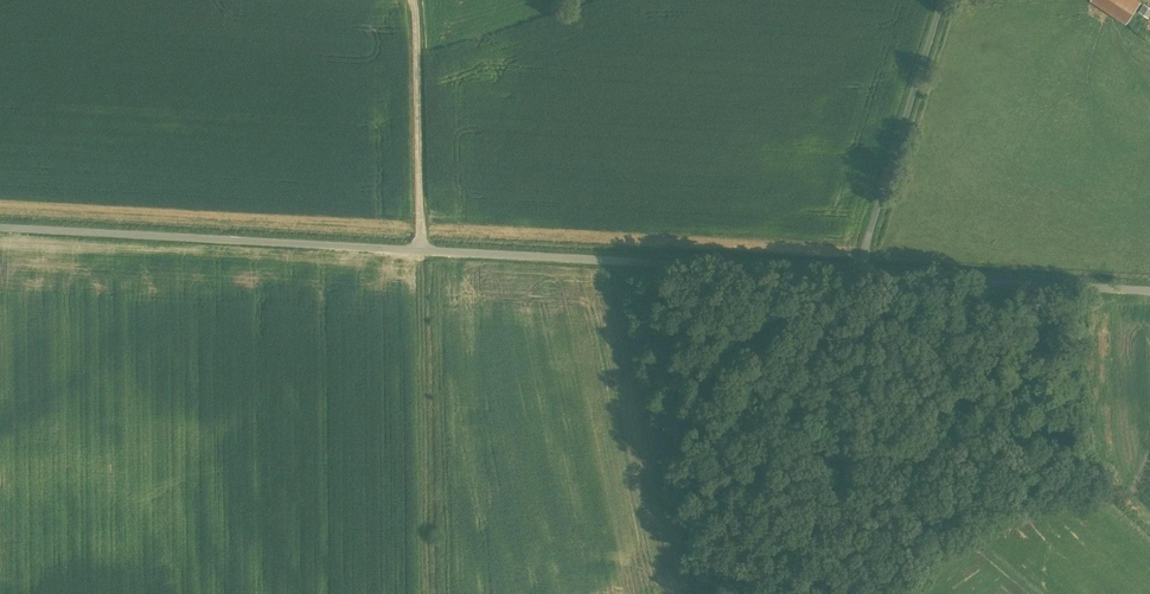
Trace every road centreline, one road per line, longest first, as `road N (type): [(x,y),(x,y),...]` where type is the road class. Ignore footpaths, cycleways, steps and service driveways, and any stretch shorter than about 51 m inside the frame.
road 1 (unclassified): [(421,249),(842,274)]
road 2 (unclassified): [(0,227),(421,249)]
road 3 (unclassified): [(842,274),(1149,291)]
road 4 (unclassified): [(842,274),(941,0)]
road 5 (unclassified): [(421,249),(414,0)]

